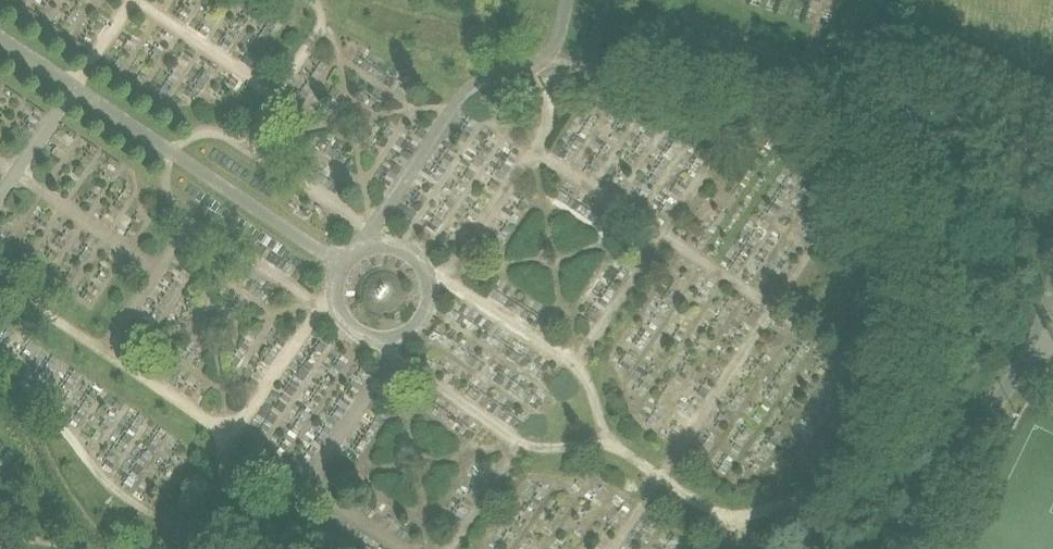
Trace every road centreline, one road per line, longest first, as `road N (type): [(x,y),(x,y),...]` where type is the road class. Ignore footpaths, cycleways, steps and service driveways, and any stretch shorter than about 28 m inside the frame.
road 1 (unclassified): [(886,548),(1030,350),(1052,280)]

